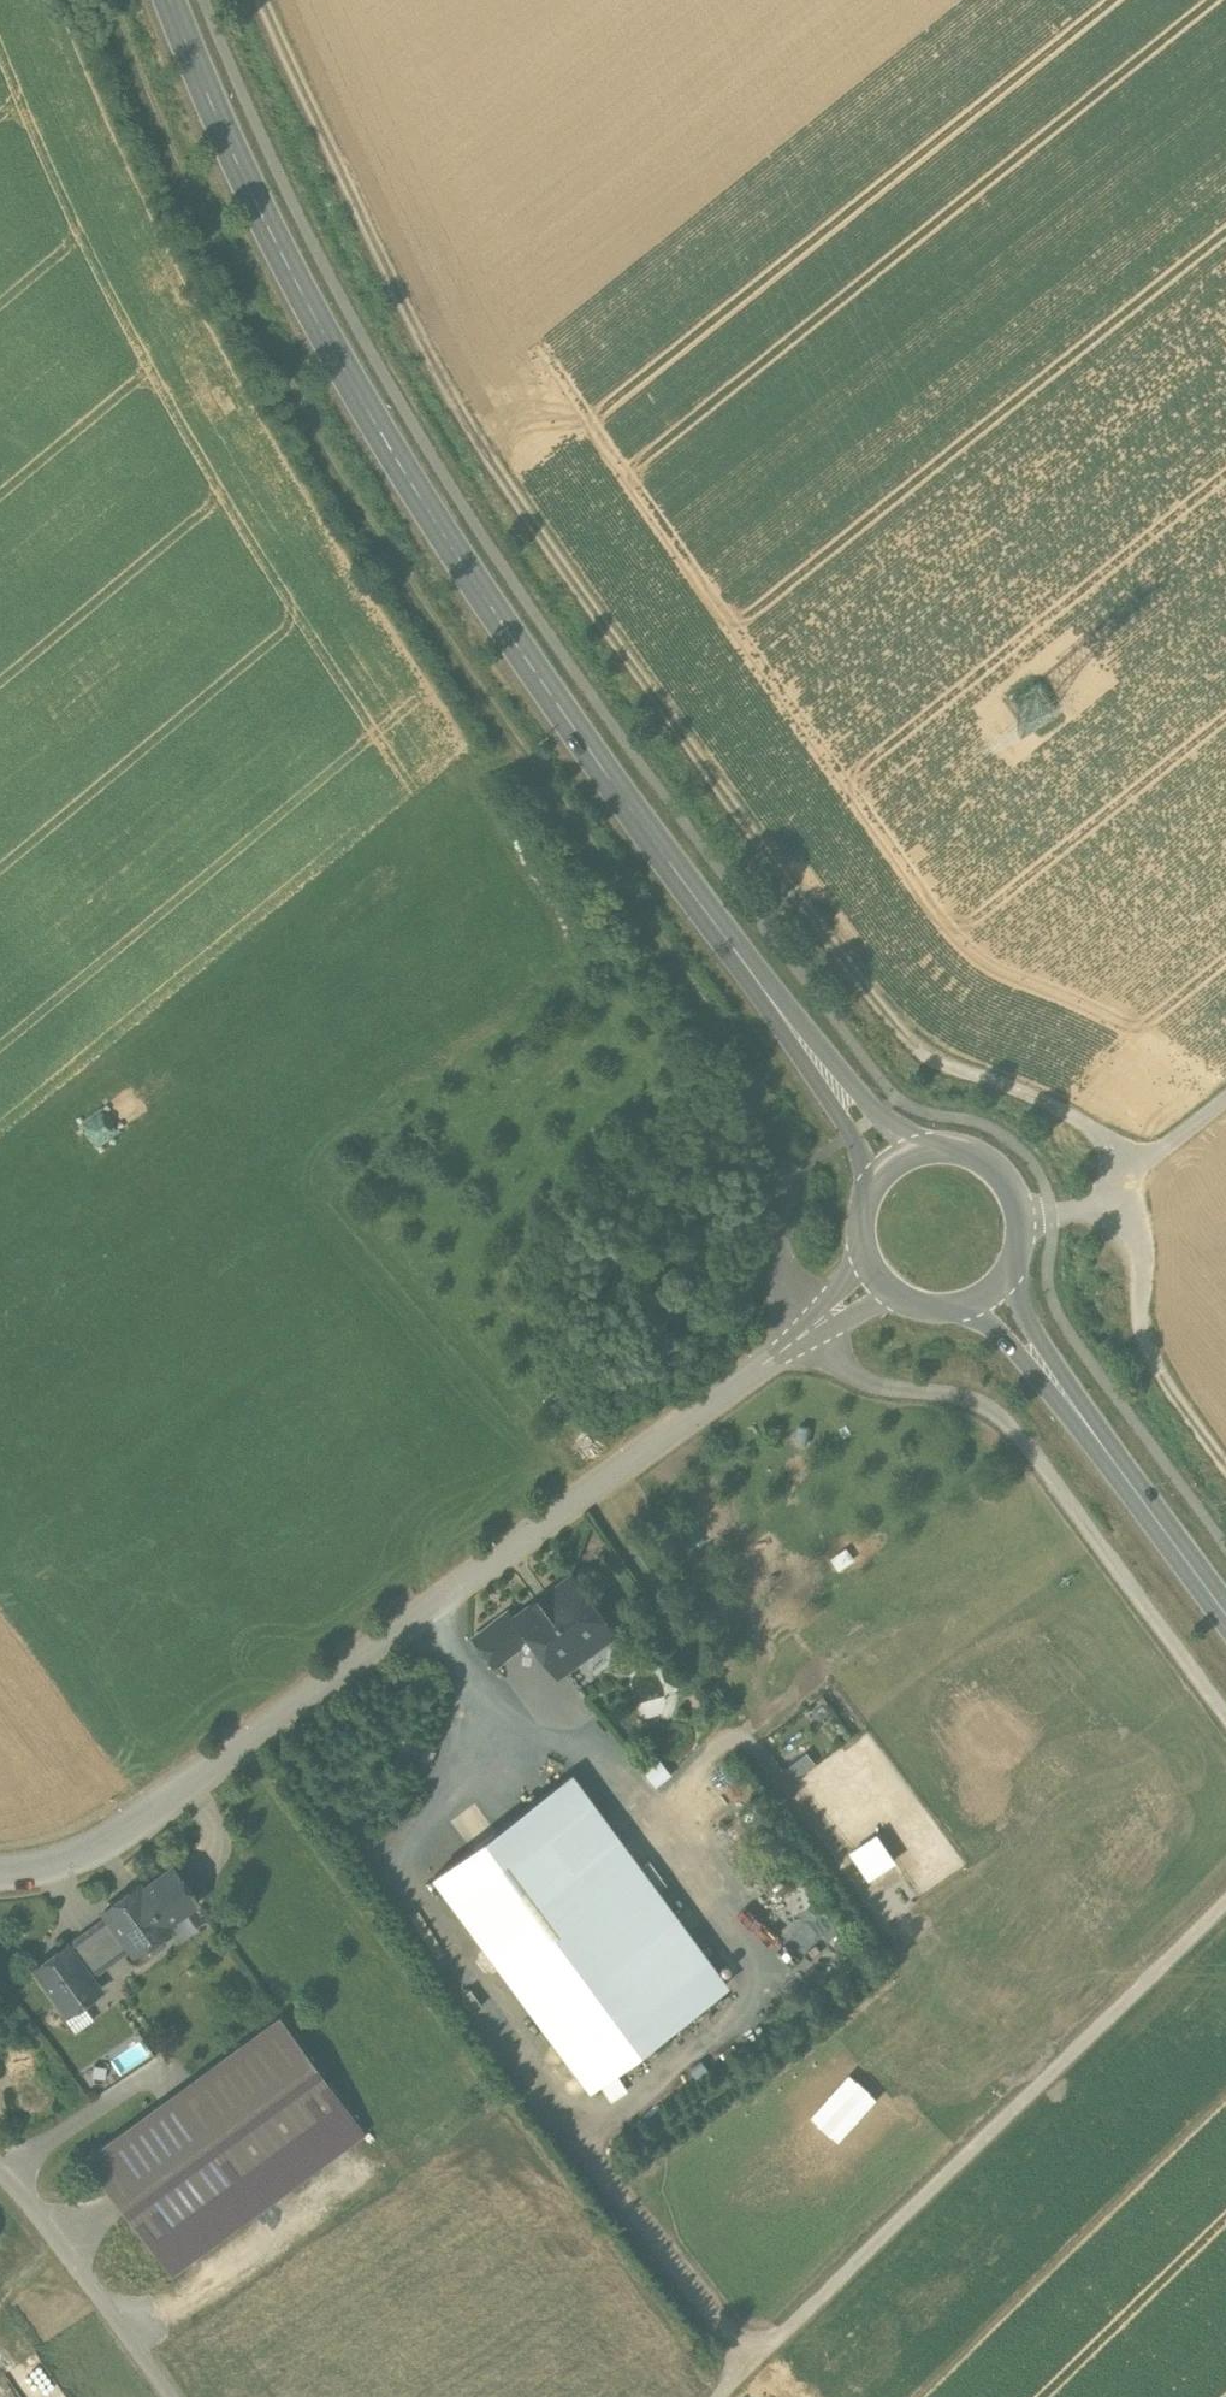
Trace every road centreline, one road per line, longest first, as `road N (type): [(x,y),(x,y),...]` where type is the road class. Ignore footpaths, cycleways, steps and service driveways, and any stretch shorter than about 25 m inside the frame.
road 1 (track): [(1179,1405),(1145,1347),(1146,1241),(1110,1149),(1095,1130),(1049,1104),(937,1061),(908,1038),(751,827),(477,429),(269,0)]
road 2 (track): [(119,0),(169,132),(308,421),(454,648),(699,992),(775,1115),(796,1172)]
road 3 (secondary): [(792,1020),(529,661),(419,489),(306,296),(229,140),(173,0)]
road 4 (unclassified): [(809,1333),(253,1747),(62,1864),(0,1869)]
road 5 (track): [(796,1172),(782,1257),(798,1320),(854,1375),(977,1406),(1006,1425),(1225,1713)]
road 6 (track): [(723,2396),(1225,1904)]
road 7 (track): [(169,2396),(0,2165)]
road 8 (secondary): [(1225,1607),(1060,1389)]
road 9 (track): [(1225,1104),(1098,1204),(1023,1226)]
road 10 (secondary): [(792,1020),(855,1134),(869,1199)]
road 11 (secondary): [(937,1149),(879,1116),(792,1020)]
road 12 (secondary): [(1018,1255),(1021,1211),(1005,1177),(971,1153),(937,1149)]
road 13 (secondary): [(1060,1389),(1029,1314),(1018,1255)]
road 14 (secondary): [(953,1306),(997,1329),(1060,1389)]

